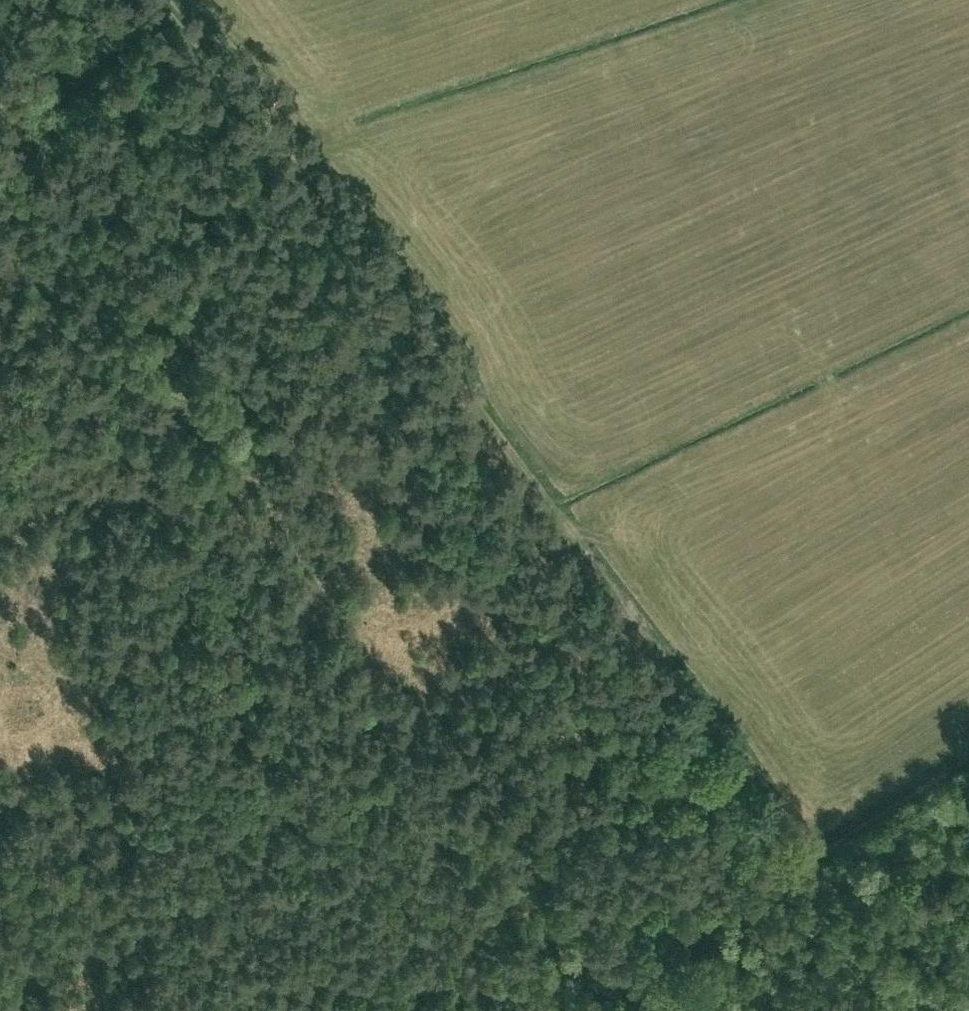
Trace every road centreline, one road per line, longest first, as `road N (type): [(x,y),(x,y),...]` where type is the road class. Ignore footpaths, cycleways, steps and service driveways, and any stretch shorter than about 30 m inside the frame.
road 1 (track): [(150,0),(817,866)]
road 2 (track): [(817,866),(968,761)]

